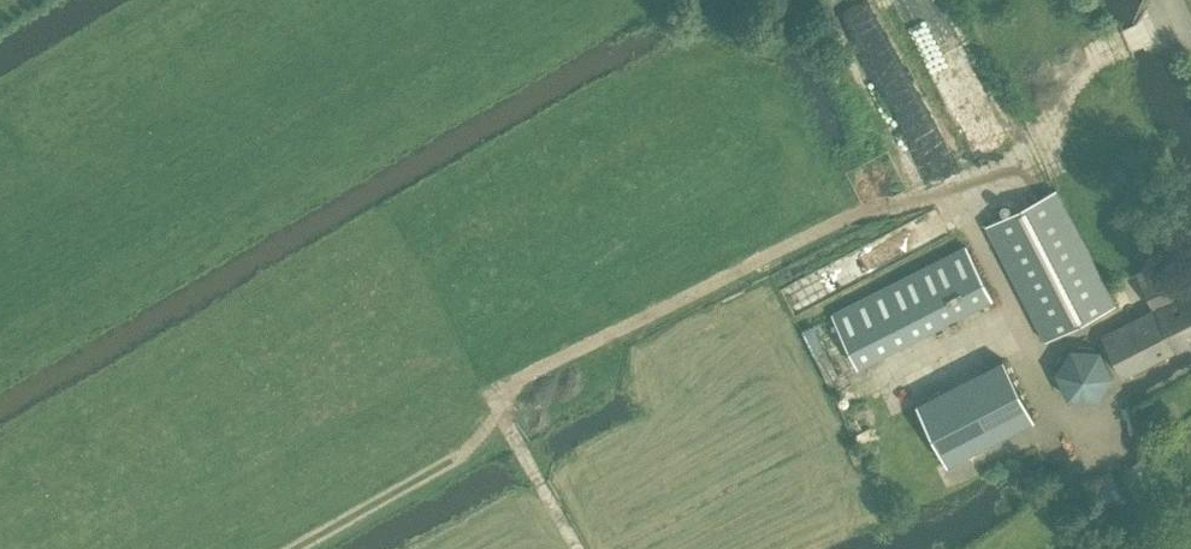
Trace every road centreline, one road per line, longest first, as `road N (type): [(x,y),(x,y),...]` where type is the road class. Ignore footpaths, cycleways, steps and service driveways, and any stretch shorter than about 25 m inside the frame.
road 1 (track): [(1180,11),(1089,62),(1039,143),(920,200),(845,218),(526,376),(497,399),(578,548)]
road 2 (track): [(497,399),(490,424),(459,456),(295,548)]

